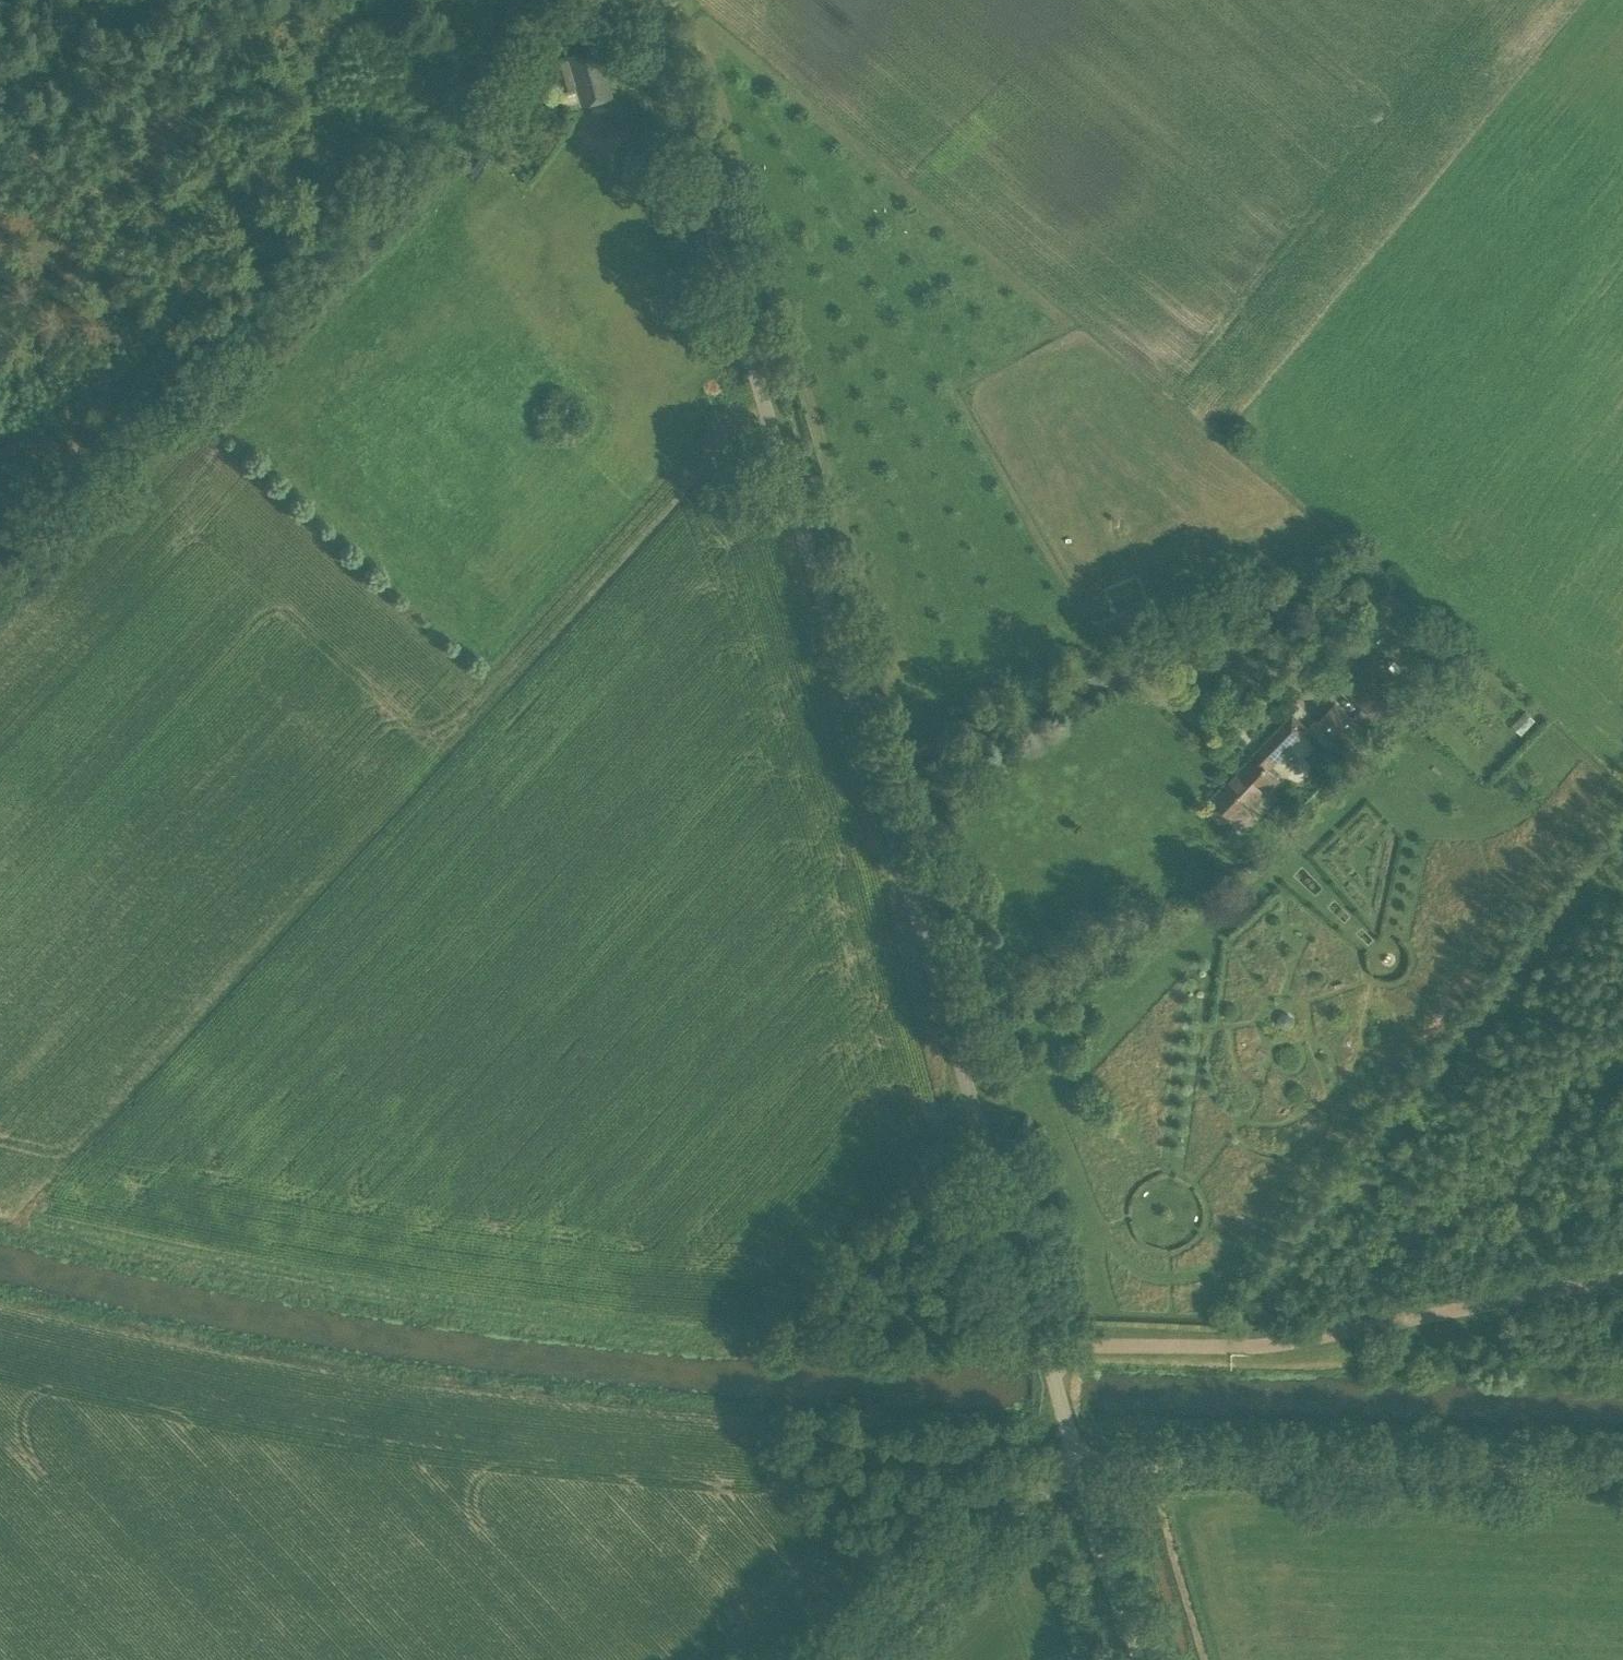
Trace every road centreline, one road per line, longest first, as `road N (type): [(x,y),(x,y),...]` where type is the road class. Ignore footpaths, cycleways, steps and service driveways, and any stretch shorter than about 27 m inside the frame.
road 1 (unclassified): [(1082,1473),(657,0)]
road 2 (unclassified): [(1622,1480),(1122,1465),(1082,1473)]
road 3 (unclassified): [(855,1659),(1022,1502),(1082,1473)]
road 4 (track): [(1082,1473),(1140,1659)]
road 5 (track): [(0,173),(117,233)]

